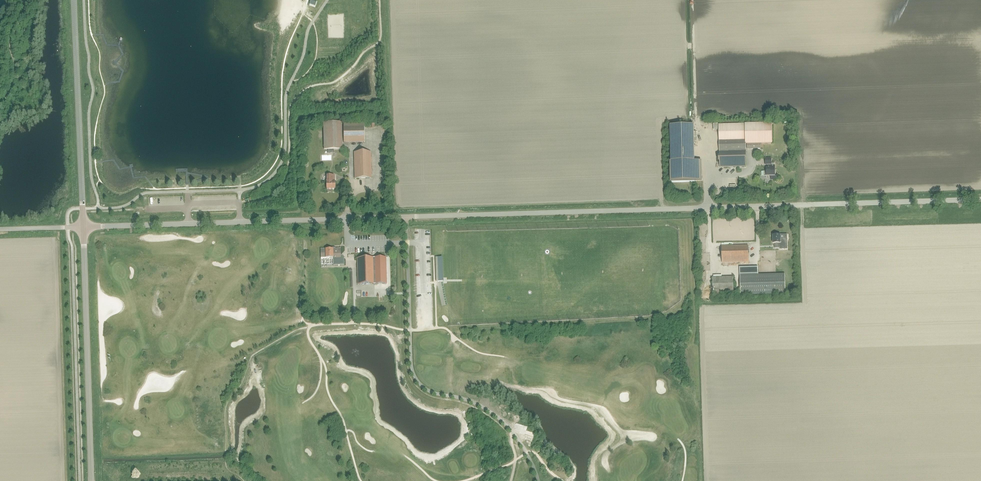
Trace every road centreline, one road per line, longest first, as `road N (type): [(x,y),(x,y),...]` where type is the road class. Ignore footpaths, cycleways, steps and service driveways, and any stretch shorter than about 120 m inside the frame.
road 1 (unclassified): [(980,199),(83,227)]
road 2 (track): [(244,480),(227,469),(226,404),(252,356),(297,329),(443,328),(477,352),(502,357)]
road 3 (track): [(239,202),(261,200),(280,187),(291,105),(308,87),(338,80),(378,43),(379,0)]
road 4 (unclassified): [(91,480),(83,227)]
road 5 (unclassified): [(83,227),(74,0)]
road 6 (track): [(289,115),(387,113),(379,41)]
road 7 (track): [(320,358),(361,480)]

